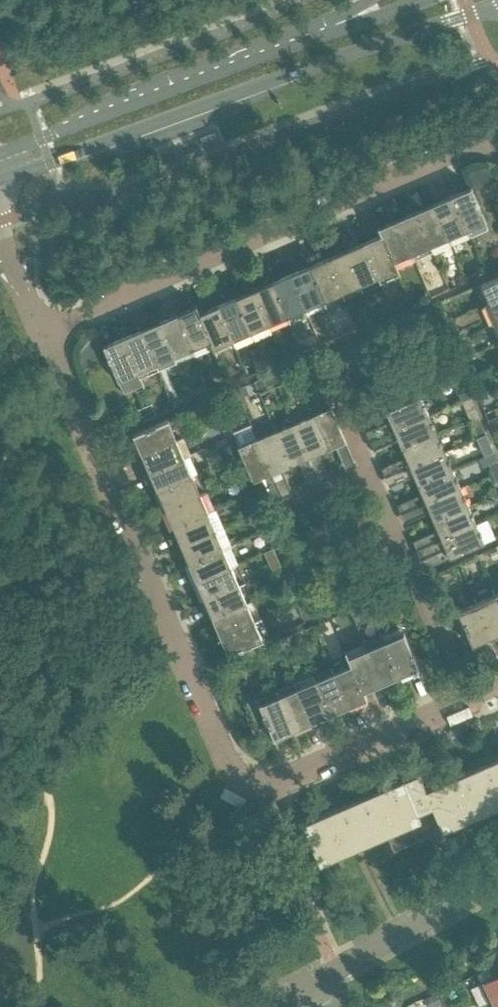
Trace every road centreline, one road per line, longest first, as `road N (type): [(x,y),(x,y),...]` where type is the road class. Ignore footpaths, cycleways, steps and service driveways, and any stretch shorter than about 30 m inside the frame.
road 1 (secondary): [(0,165),(49,163),(173,113),(497,7)]
road 2 (residential): [(265,783),(222,749),(43,333)]
road 3 (residential): [(43,333),(465,144),(490,145)]
road 4 (residential): [(466,699),(371,482),(359,475),(284,506)]
road 5 (secondary): [(219,69),(21,147),(0,165)]
road 6 (residential): [(265,783),(466,699)]
road 7 (secondary): [(419,0),(219,69)]
road 8 (residential): [(313,982),(497,882)]
road 9 (secondary): [(371,0),(219,69)]

